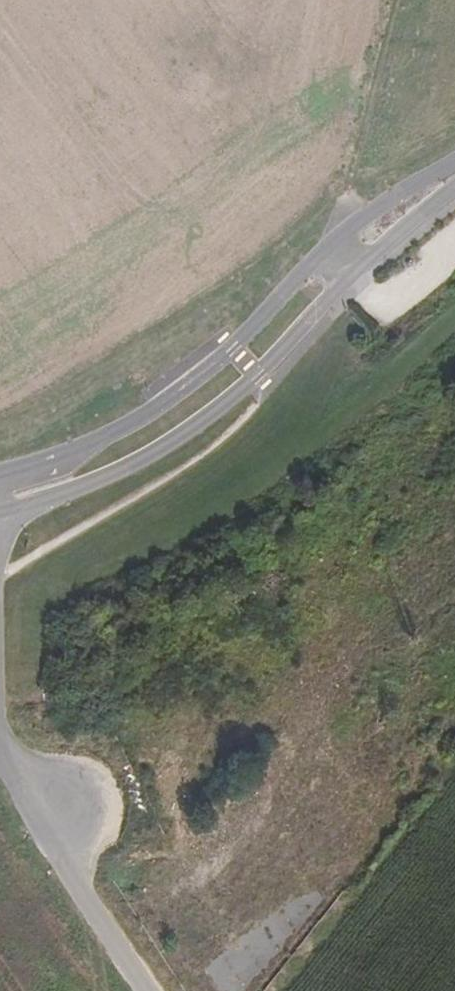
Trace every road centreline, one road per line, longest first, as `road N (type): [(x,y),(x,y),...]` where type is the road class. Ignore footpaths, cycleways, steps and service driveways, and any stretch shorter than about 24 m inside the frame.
road 1 (secondary): [(8,509),(101,480),(176,438),(257,374),(305,322),(353,245)]
road 2 (secondary): [(353,245),(297,277),(232,348),(165,400),(88,443)]
road 3 (unclassified): [(0,752),(149,990)]
road 4 (track): [(353,245),(345,204),(394,0)]
road 5 (secondary): [(454,174),(353,245)]

